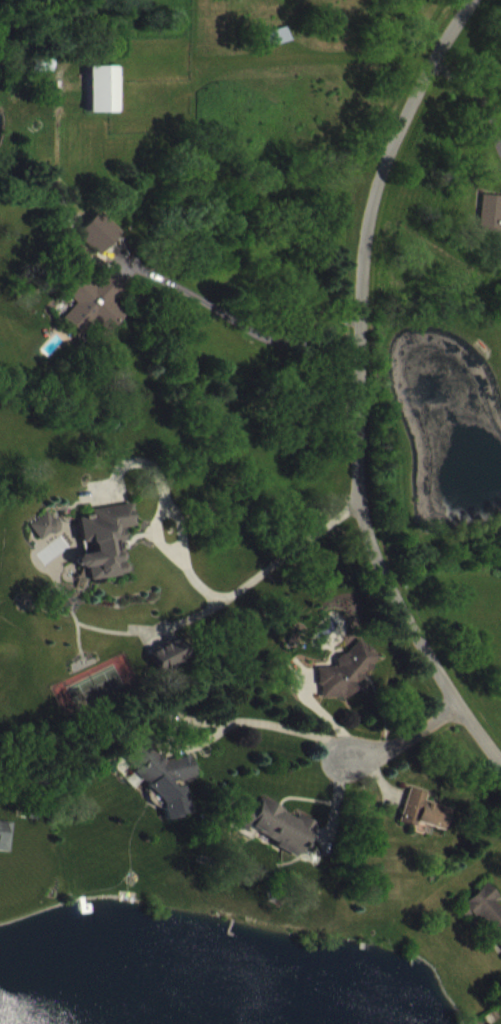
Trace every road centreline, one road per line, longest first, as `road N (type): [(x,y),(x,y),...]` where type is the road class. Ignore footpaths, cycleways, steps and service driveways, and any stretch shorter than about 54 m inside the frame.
road 1 (residential): [(473,0),(409,108),(375,188),(359,358),(365,508),(393,596),(455,704),(500,761)]

